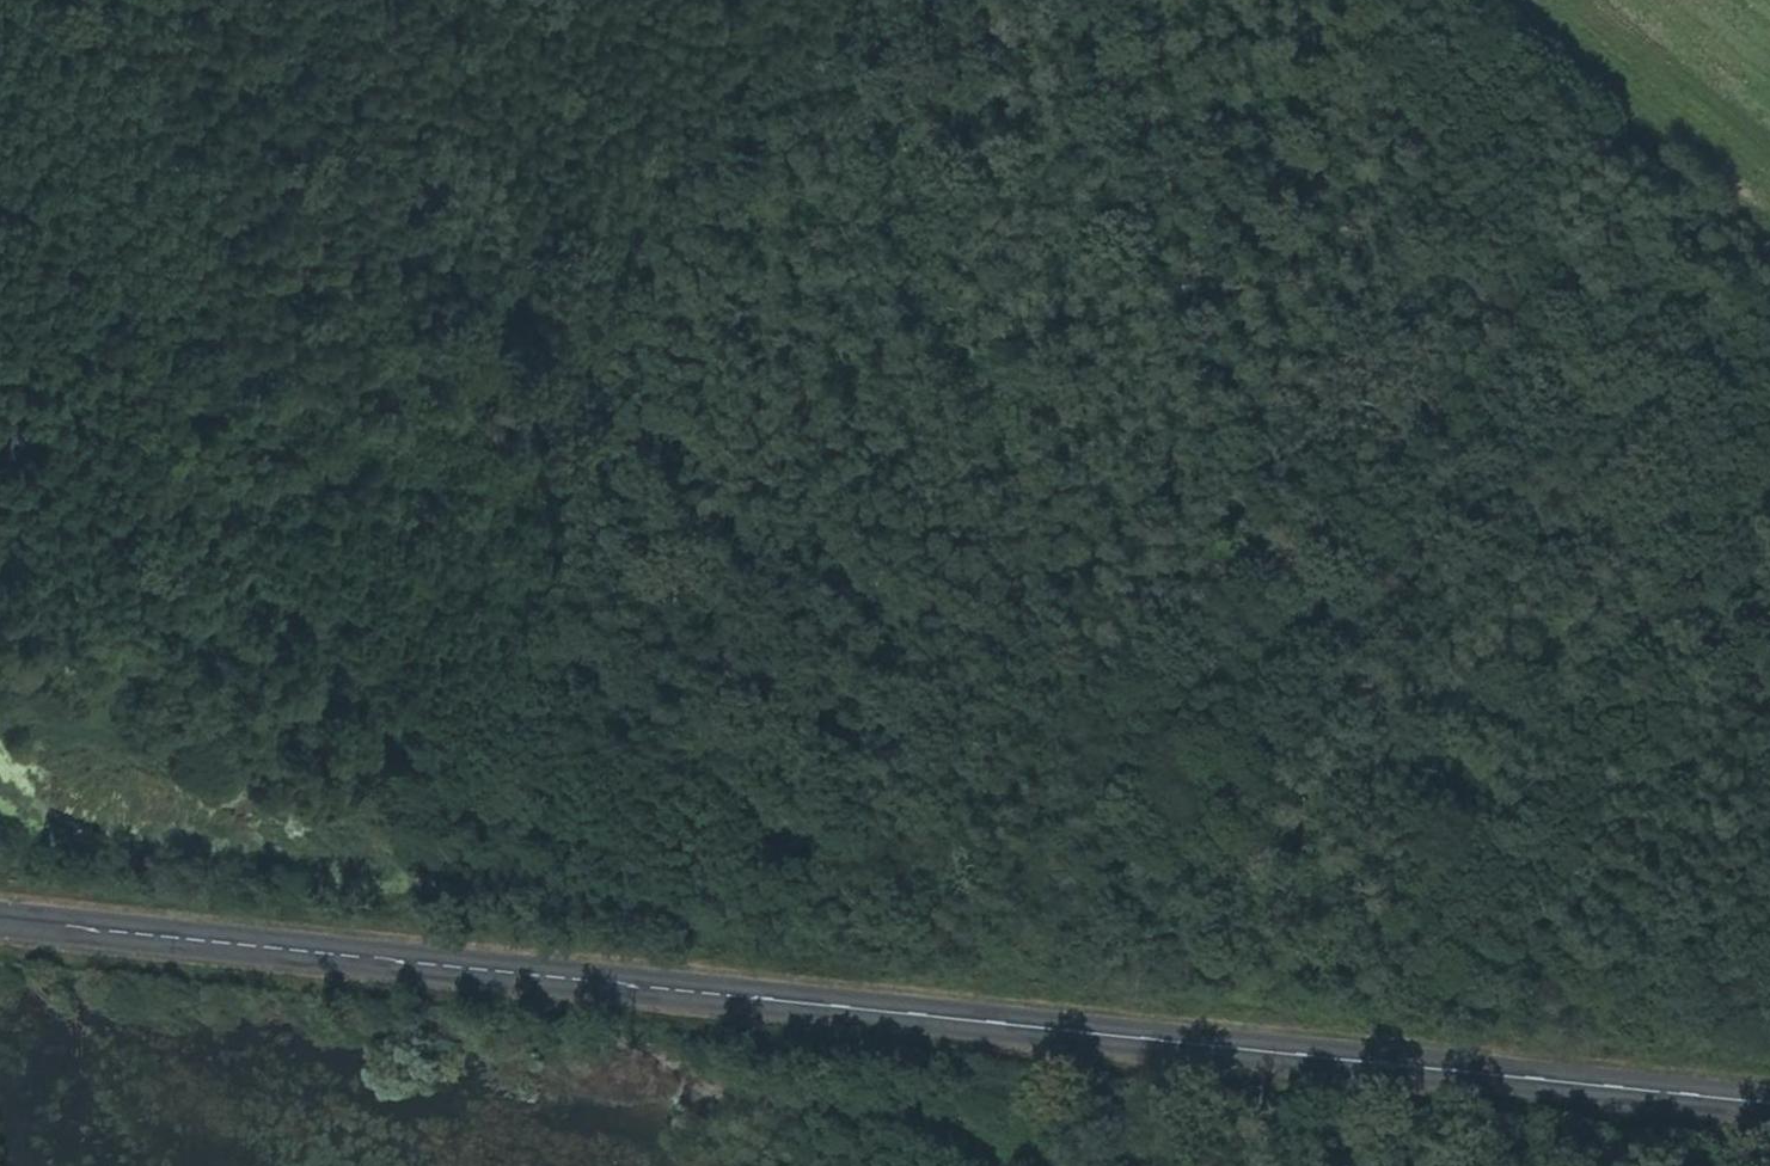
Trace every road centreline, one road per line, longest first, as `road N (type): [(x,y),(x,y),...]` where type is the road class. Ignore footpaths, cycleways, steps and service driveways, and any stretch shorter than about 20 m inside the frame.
road 1 (secondary): [(0,929),(1769,1115)]

